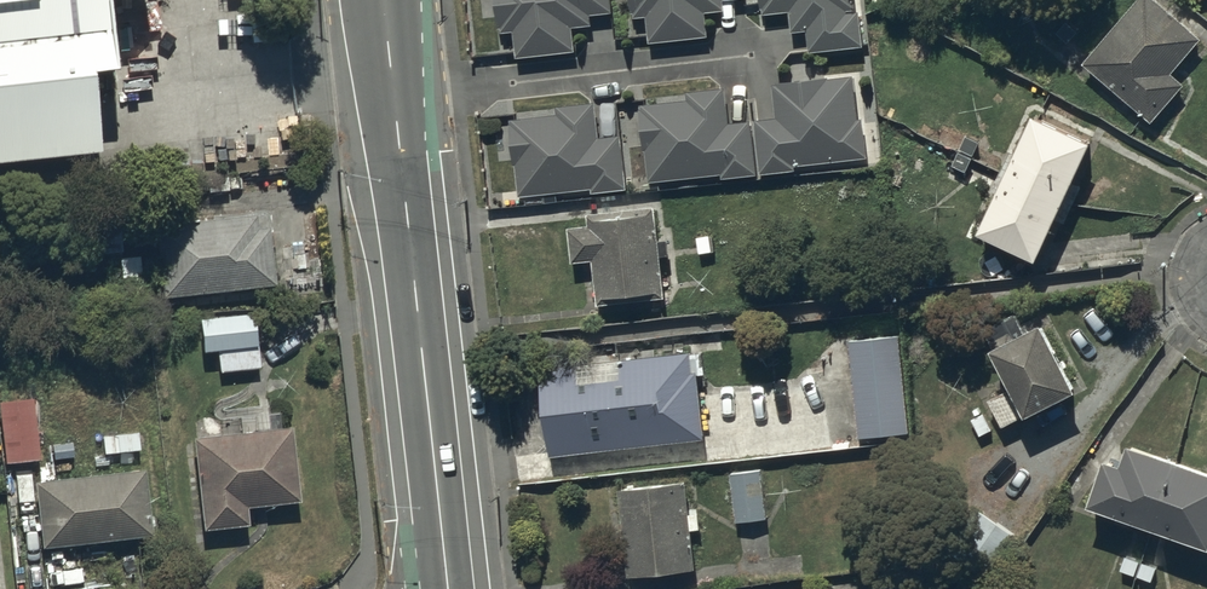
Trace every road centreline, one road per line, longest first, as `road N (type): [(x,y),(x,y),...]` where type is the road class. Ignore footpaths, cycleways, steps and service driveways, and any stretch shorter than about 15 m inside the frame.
road 1 (tertiary): [(449,588),(384,0)]

